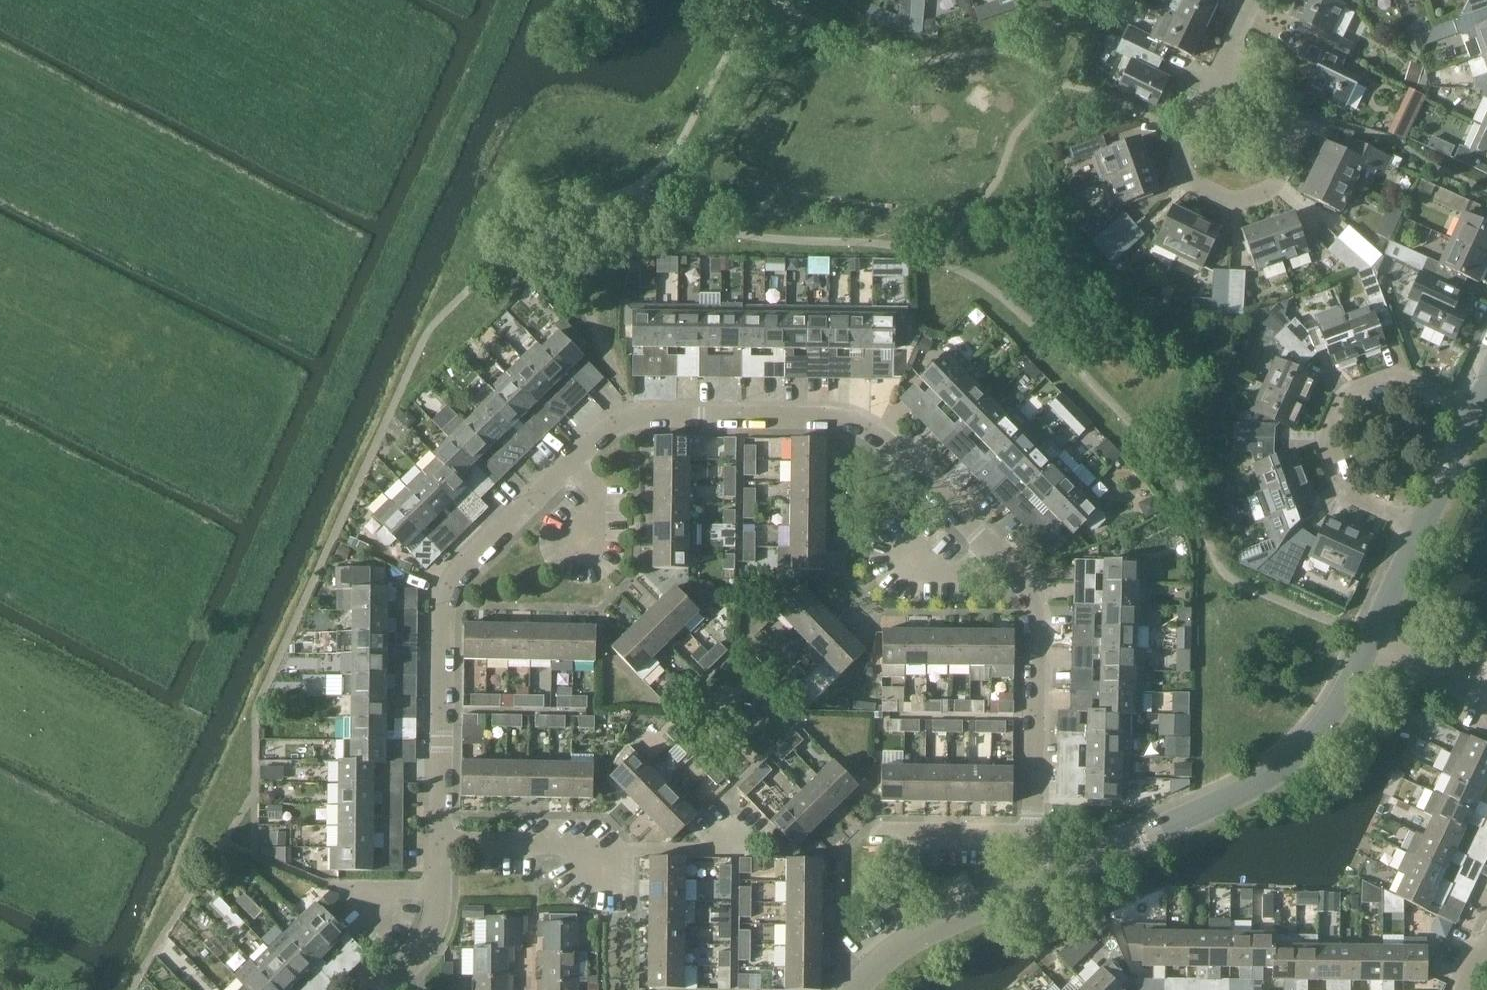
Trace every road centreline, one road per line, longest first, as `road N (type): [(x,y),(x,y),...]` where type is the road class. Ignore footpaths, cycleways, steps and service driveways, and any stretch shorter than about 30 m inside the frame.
road 1 (residential): [(440,844),(444,579),(569,458),(612,426),(646,417),(862,426),(1019,579),(1034,624),(1032,833)]
road 2 (residential): [(1051,877),(1272,774),(1335,712),(1368,640)]
road 3 (residential): [(1295,141),(1272,186),(1242,202),(1201,191),(1181,167),(1181,151),(1252,0)]
road 4 (residential): [(1475,410),(1390,375),(1348,393),(1334,415),(1325,439),(1343,490),(1421,529)]
road 5 (residential): [(440,844),(717,850),(728,838)]
road 6 (residential): [(854,989),(913,938),(1051,877)]
road 7 (residential): [(381,989),(431,939),(440,844)]
road 8 (residential): [(875,833),(1032,833)]
road 9 (residential): [(1421,529),(1475,410)]
road 10 (residential): [(1486,695),(1368,640)]
road 11 (residential): [(1368,640),(1421,529)]

